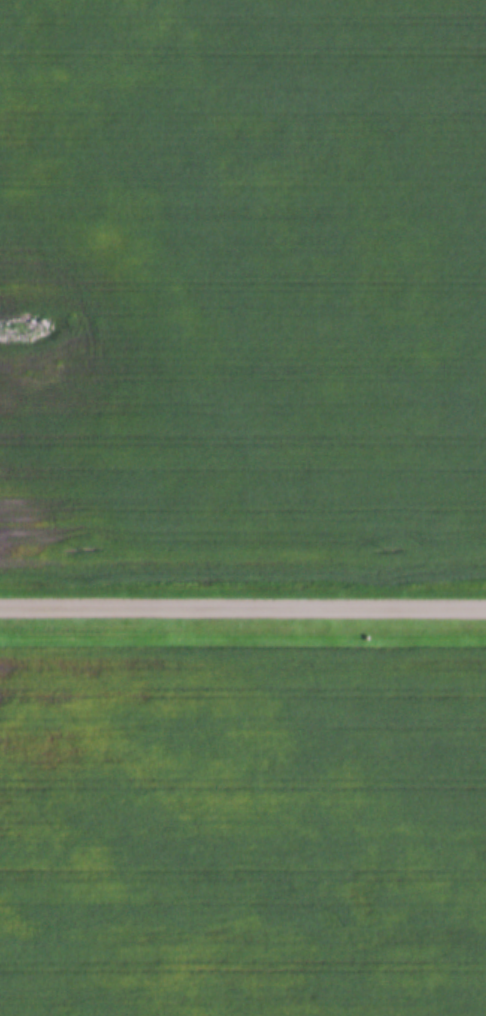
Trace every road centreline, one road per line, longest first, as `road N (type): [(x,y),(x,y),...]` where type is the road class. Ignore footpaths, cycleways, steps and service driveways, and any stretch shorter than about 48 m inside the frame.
road 1 (residential): [(0,604),(485,605)]

